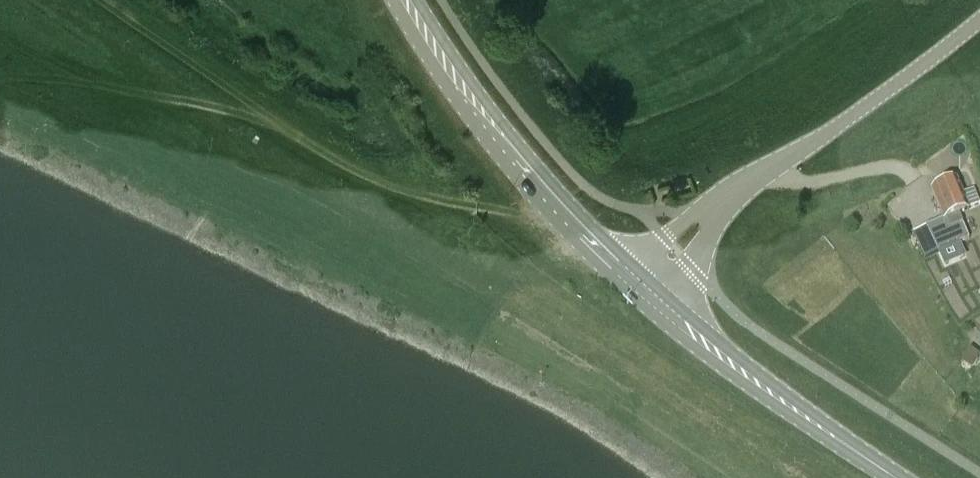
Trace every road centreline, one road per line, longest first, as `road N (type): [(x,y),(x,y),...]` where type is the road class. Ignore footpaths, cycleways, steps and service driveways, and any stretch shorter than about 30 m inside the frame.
road 1 (track): [(93,0),(276,129),(368,179),(477,213),(568,218)]
road 2 (unclassified): [(638,286),(764,169),(979,12)]
road 3 (primary): [(638,286),(456,87),(409,0)]
road 4 (primary): [(894,477),(638,286)]

